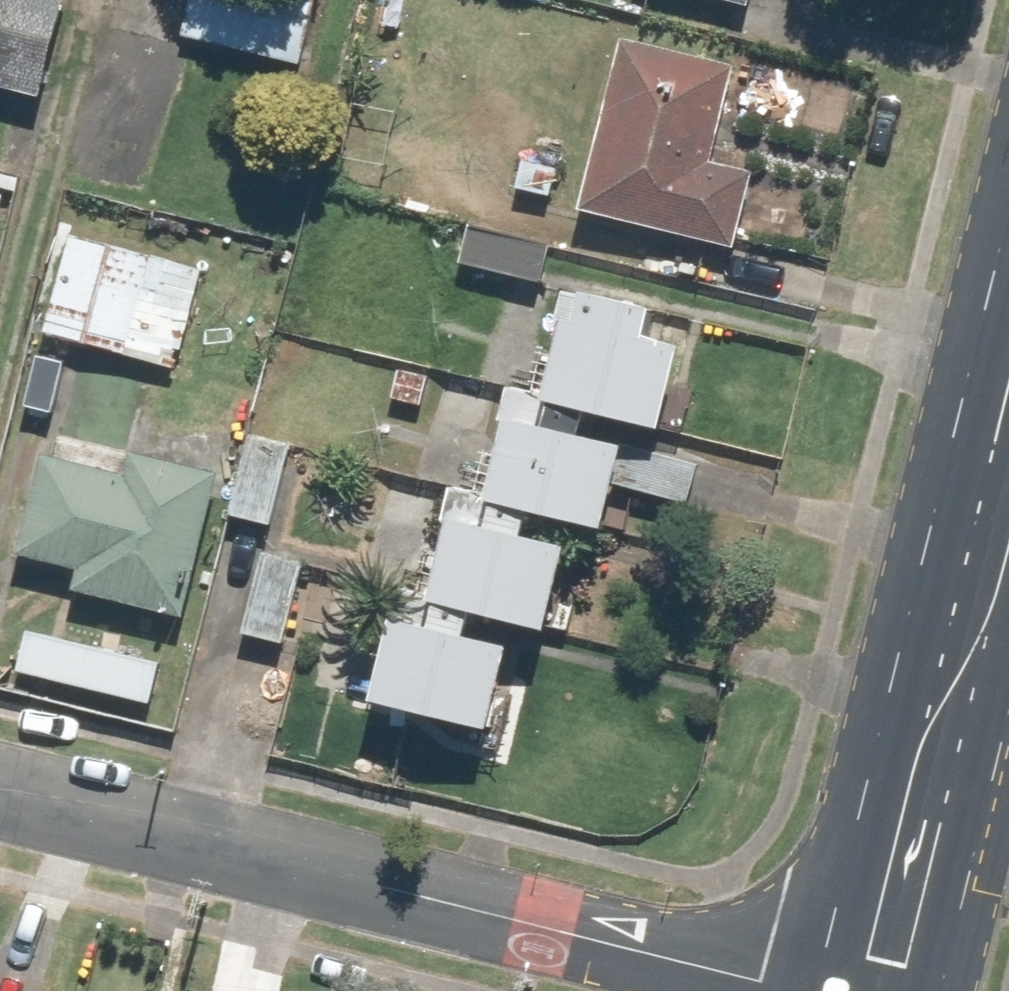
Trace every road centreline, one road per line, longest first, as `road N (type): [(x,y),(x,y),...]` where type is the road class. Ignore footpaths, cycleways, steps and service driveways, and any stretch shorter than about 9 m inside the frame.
road 1 (residential): [(0,791),(823,990)]
road 2 (primary): [(870,990),(1008,482)]

